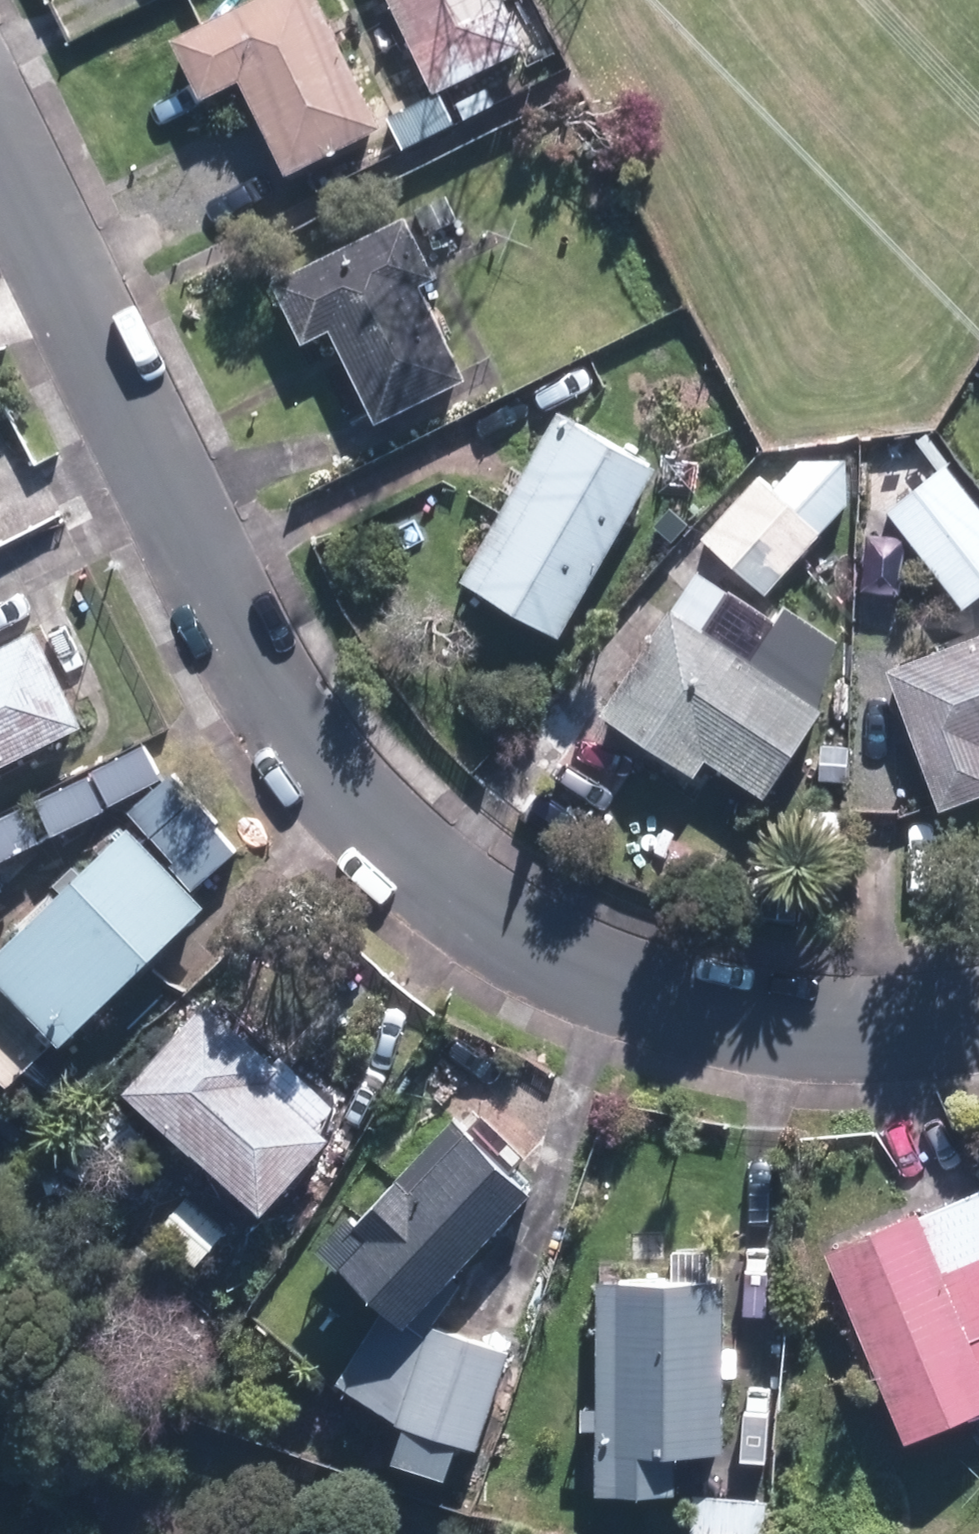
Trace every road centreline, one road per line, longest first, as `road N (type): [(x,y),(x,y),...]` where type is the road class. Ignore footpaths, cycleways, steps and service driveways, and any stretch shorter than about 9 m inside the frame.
road 1 (residential): [(0,150),(275,699),(338,789),(449,893),(556,957),(741,1024),(900,1035),(978,1026)]

